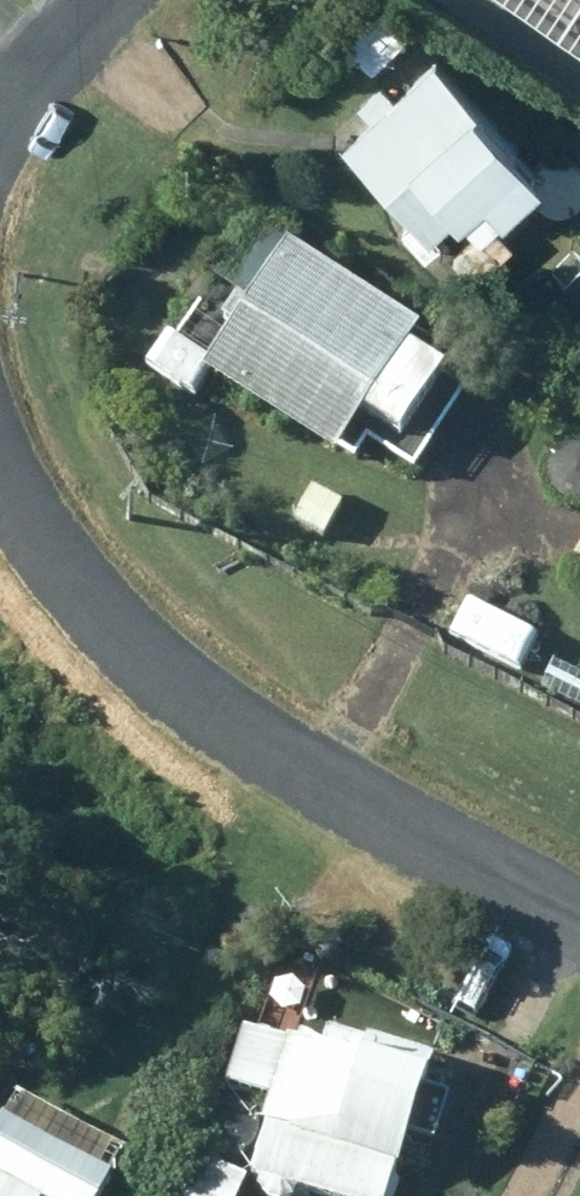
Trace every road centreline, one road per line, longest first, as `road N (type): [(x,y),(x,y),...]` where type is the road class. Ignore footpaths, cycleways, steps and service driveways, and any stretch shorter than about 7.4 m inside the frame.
road 1 (residential): [(0,476),(78,599),(191,698),(265,748),(579,911)]
road 2 (residential): [(114,0),(0,134)]

